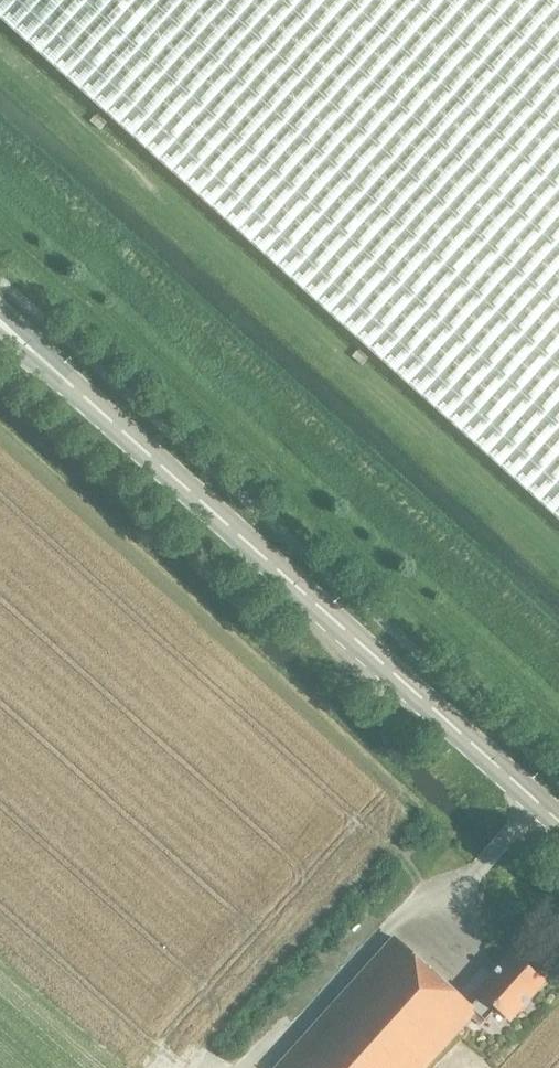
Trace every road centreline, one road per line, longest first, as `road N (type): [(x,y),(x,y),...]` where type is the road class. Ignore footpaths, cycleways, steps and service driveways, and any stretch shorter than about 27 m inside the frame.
road 1 (secondary): [(558,820),(0,317)]

